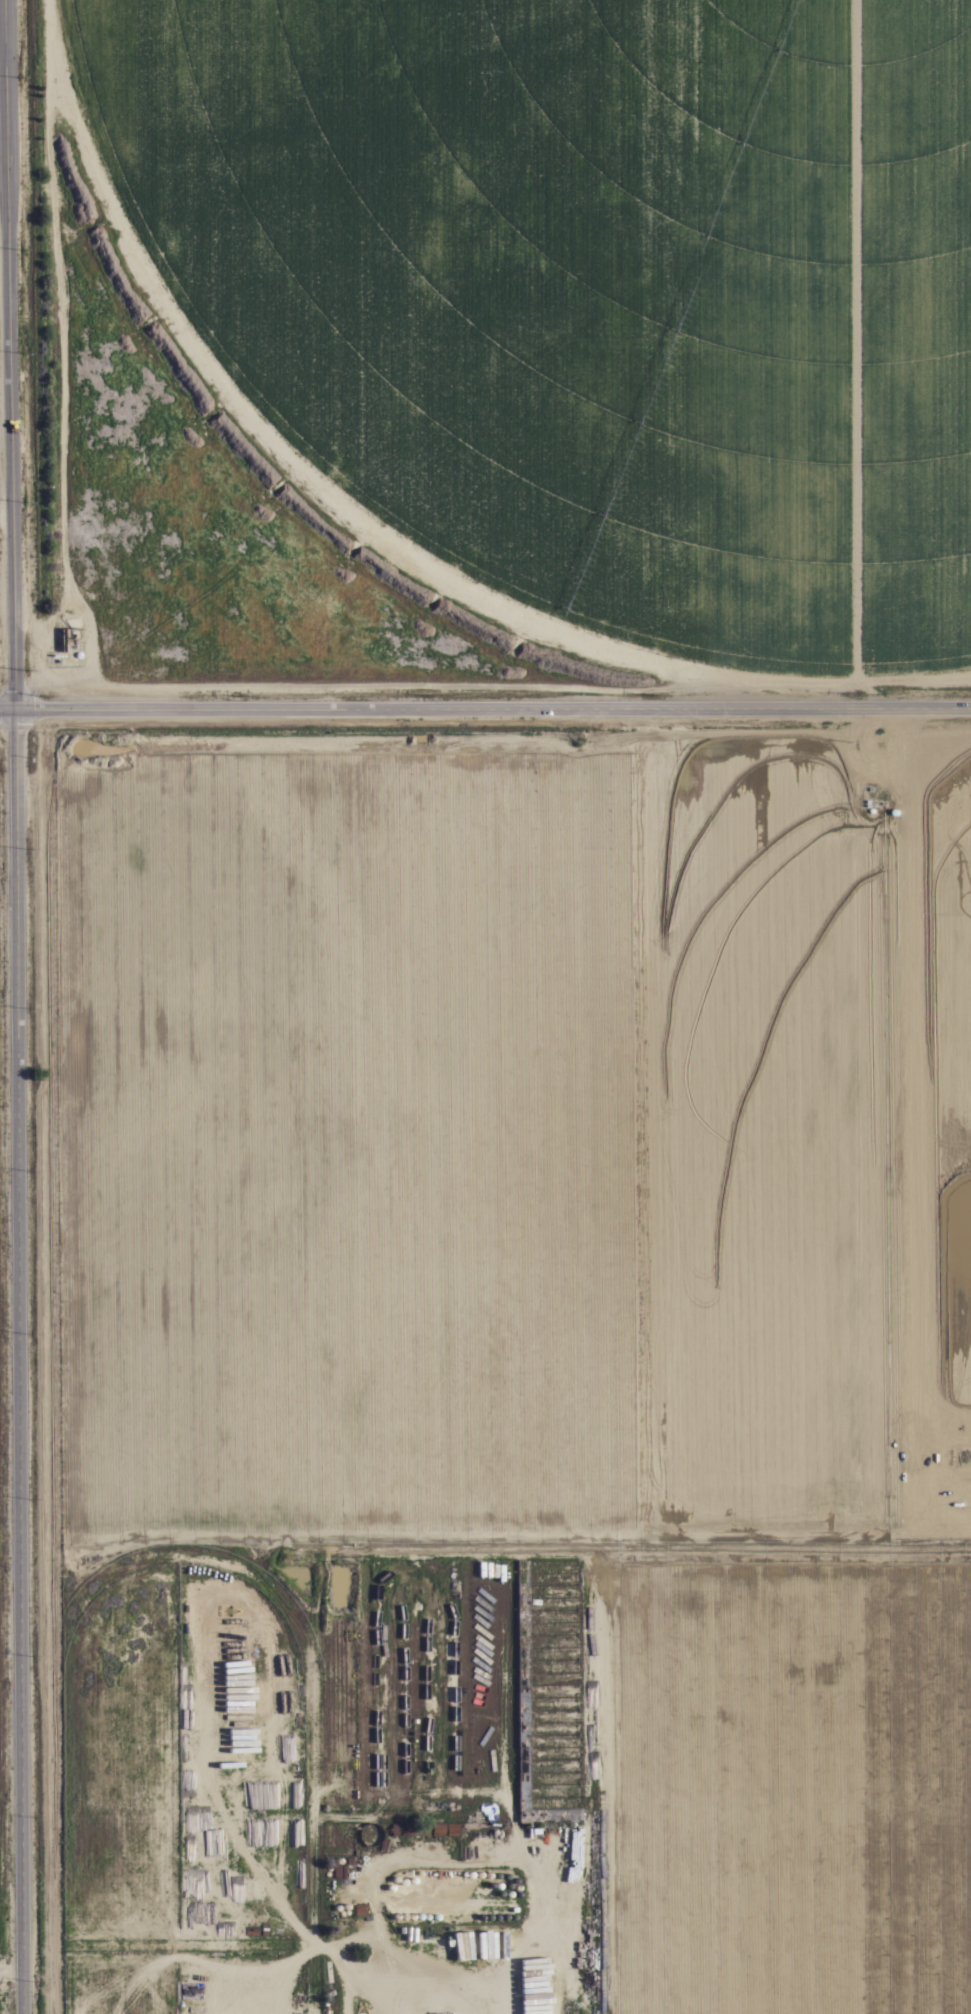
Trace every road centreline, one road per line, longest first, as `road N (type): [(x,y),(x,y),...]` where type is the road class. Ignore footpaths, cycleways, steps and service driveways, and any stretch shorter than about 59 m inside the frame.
road 1 (tertiary): [(22,2013),(15,712)]
road 2 (tertiary): [(15,712),(970,711)]
road 3 (secondary): [(15,712),(4,0)]

